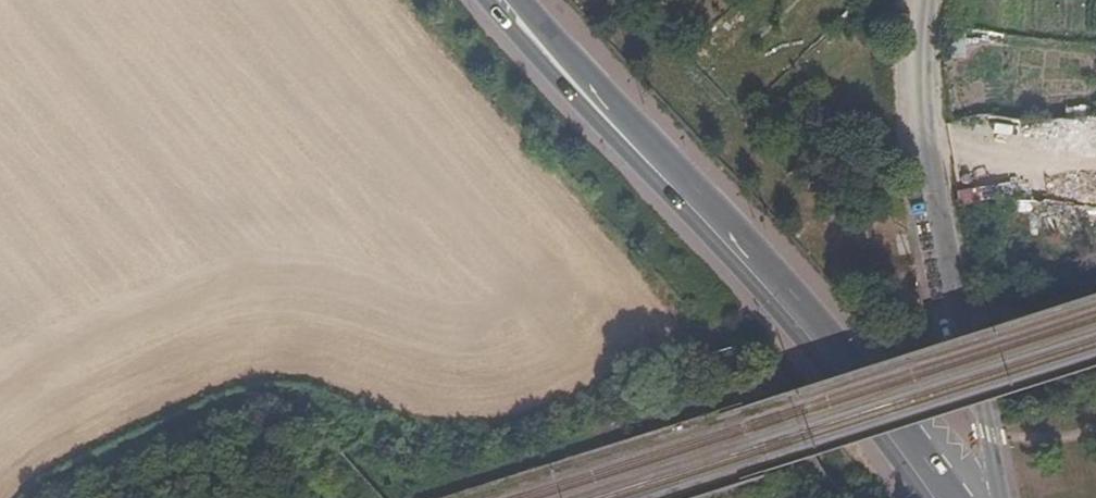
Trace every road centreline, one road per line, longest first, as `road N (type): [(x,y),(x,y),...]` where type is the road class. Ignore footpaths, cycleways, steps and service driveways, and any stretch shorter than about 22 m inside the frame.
road 1 (secondary): [(510,0),(766,278),(942,497)]
road 2 (residential): [(996,497),(929,152),(918,23),(925,0)]

